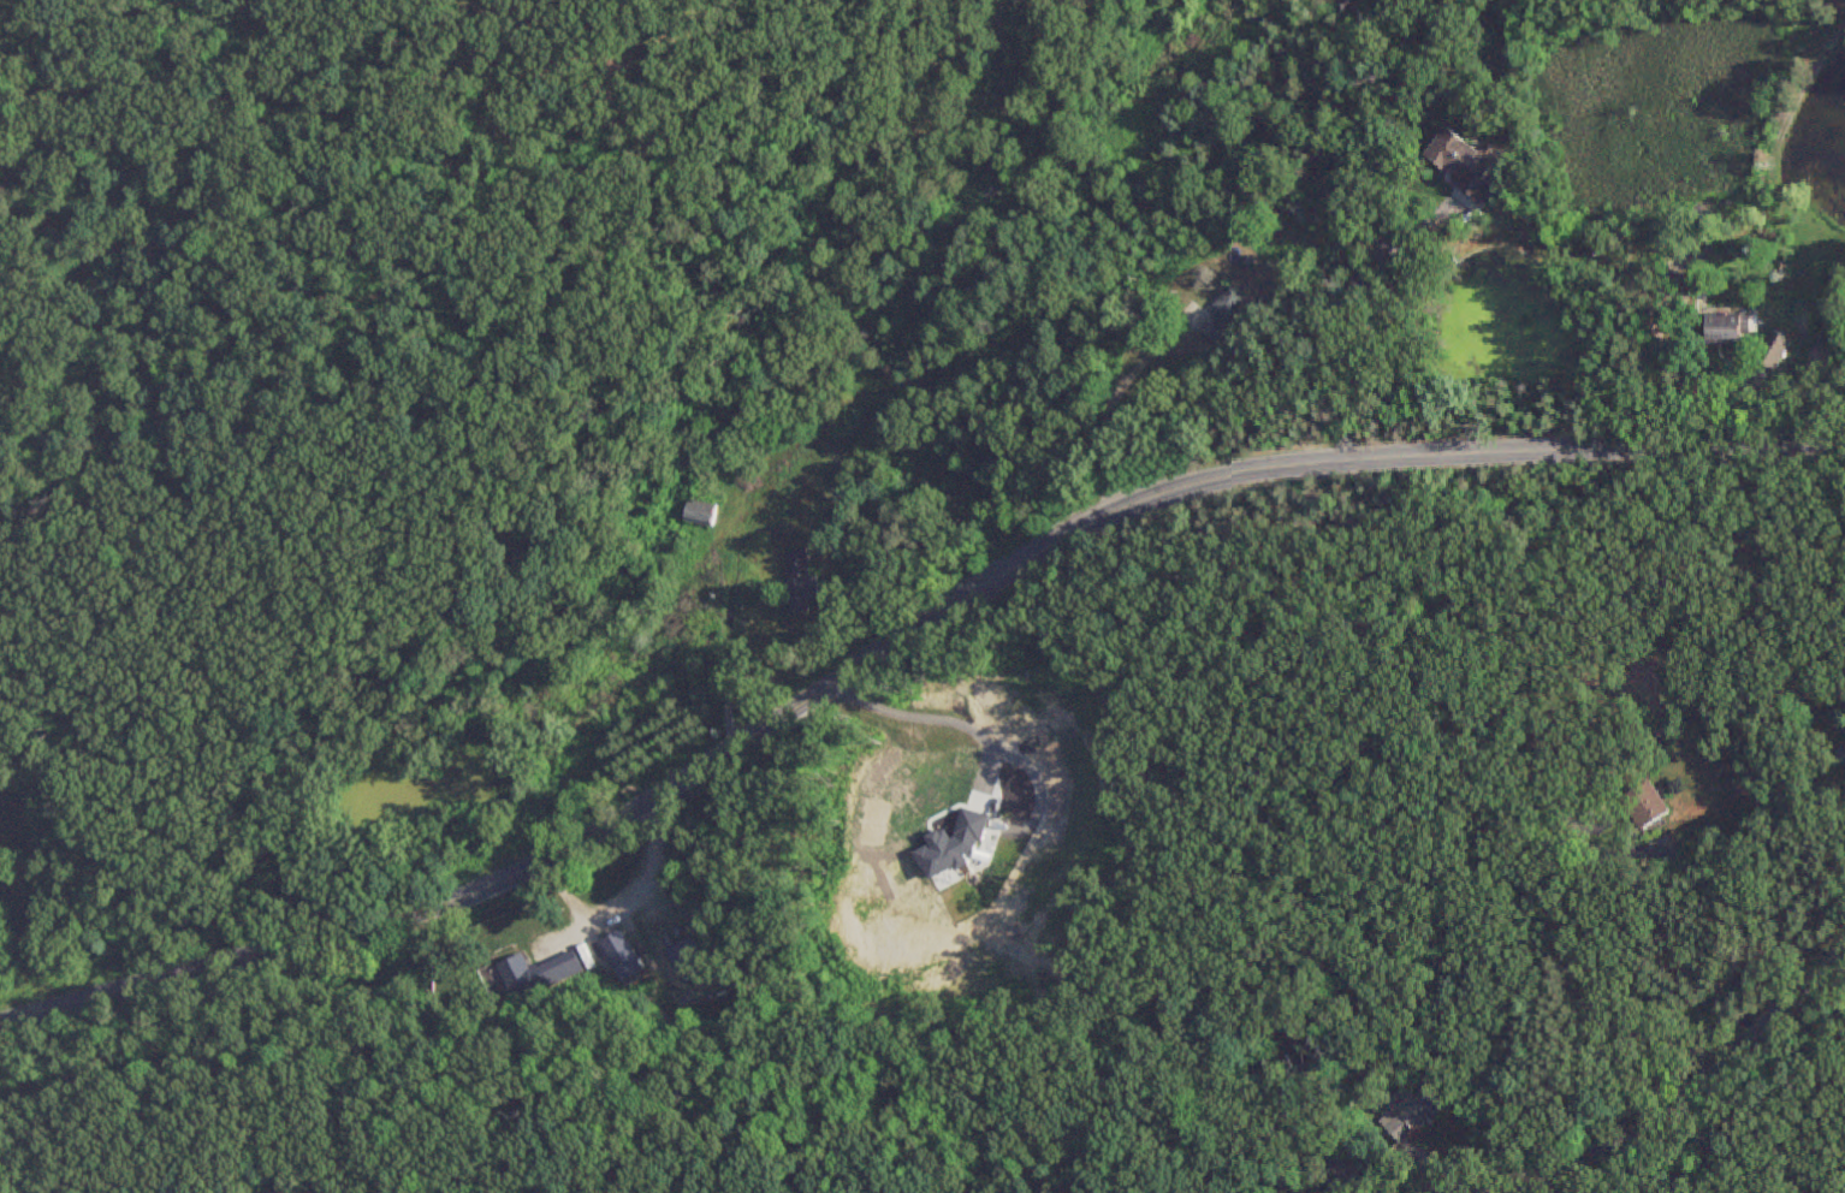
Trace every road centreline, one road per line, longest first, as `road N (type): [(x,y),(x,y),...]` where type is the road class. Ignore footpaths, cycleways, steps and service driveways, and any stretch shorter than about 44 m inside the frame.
road 1 (residential): [(1844,446),(1418,458),(1310,467),(1158,494),(1036,551),(825,692),(540,863),(385,925),(0,1024)]
road 2 (residential): [(1487,1192),(1572,1180),(1630,1146),(1844,957)]

